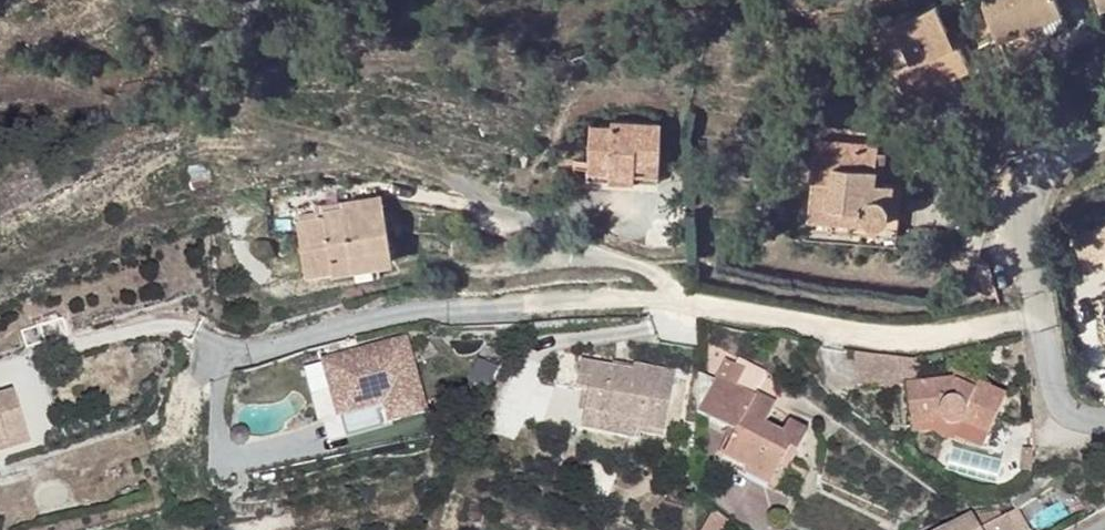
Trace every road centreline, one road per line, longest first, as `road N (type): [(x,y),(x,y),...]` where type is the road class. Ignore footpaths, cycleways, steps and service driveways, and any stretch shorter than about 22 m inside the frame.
road 1 (residential): [(1034,320),(902,342),(717,301),(572,288),(461,300),(243,351)]
road 2 (residential): [(1034,320),(1018,252),(1034,176),(1104,133)]
road 3 (residential): [(1104,414),(1086,416),(1050,374),(1034,320)]

